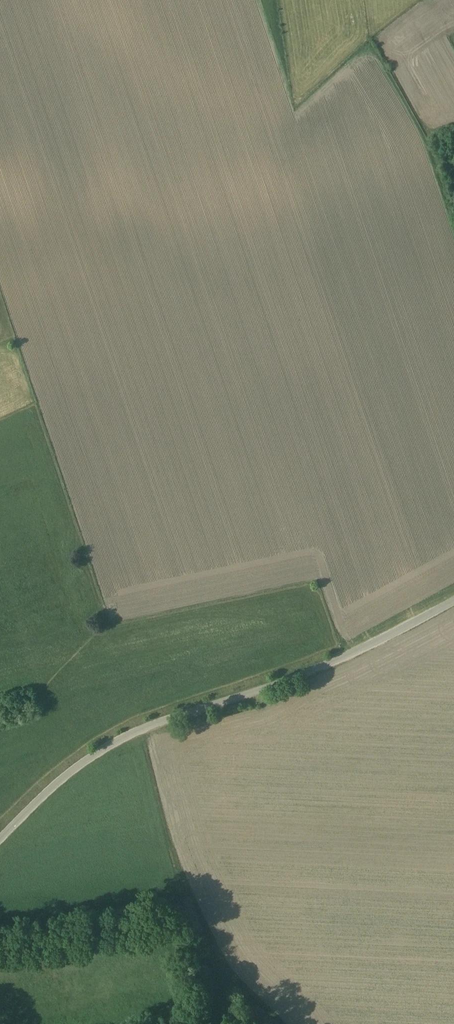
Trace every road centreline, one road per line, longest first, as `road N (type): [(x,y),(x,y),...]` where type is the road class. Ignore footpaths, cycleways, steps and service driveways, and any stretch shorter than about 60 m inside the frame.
road 1 (unclassified): [(0,842),(105,750),(359,653),(453,603)]

